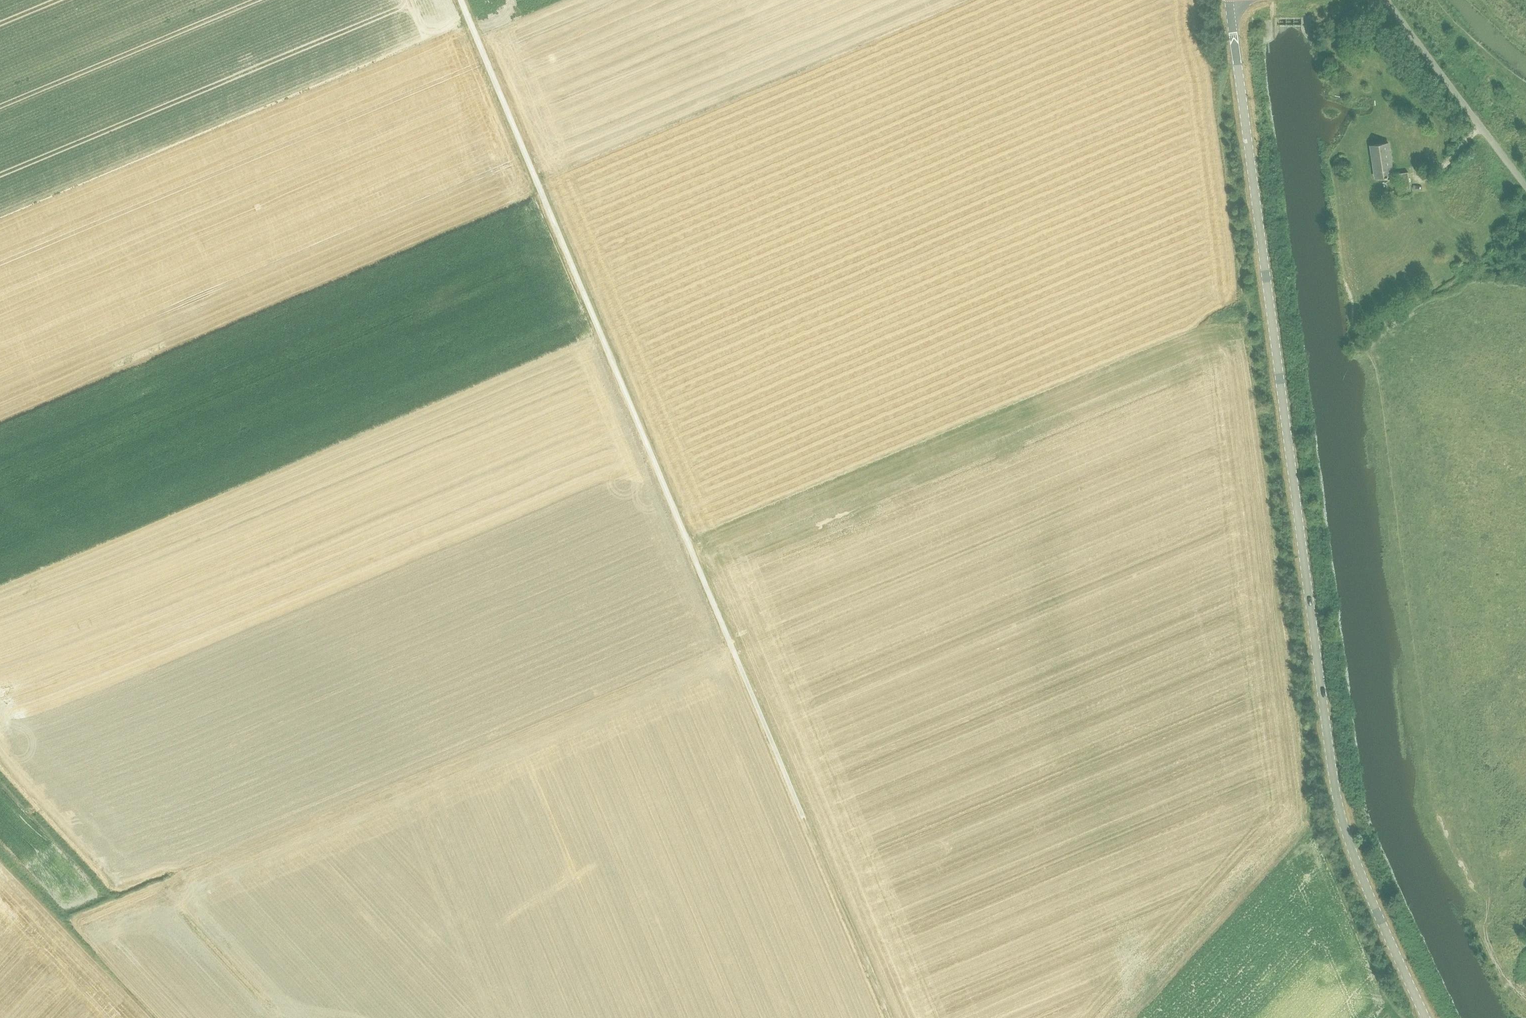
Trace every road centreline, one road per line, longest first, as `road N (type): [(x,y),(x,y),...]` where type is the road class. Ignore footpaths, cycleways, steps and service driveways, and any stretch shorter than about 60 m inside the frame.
road 1 (tertiary): [(1426,1017),(1357,862),(1336,790),(1230,0)]
road 2 (unclassified): [(1525,185),(1387,0)]

